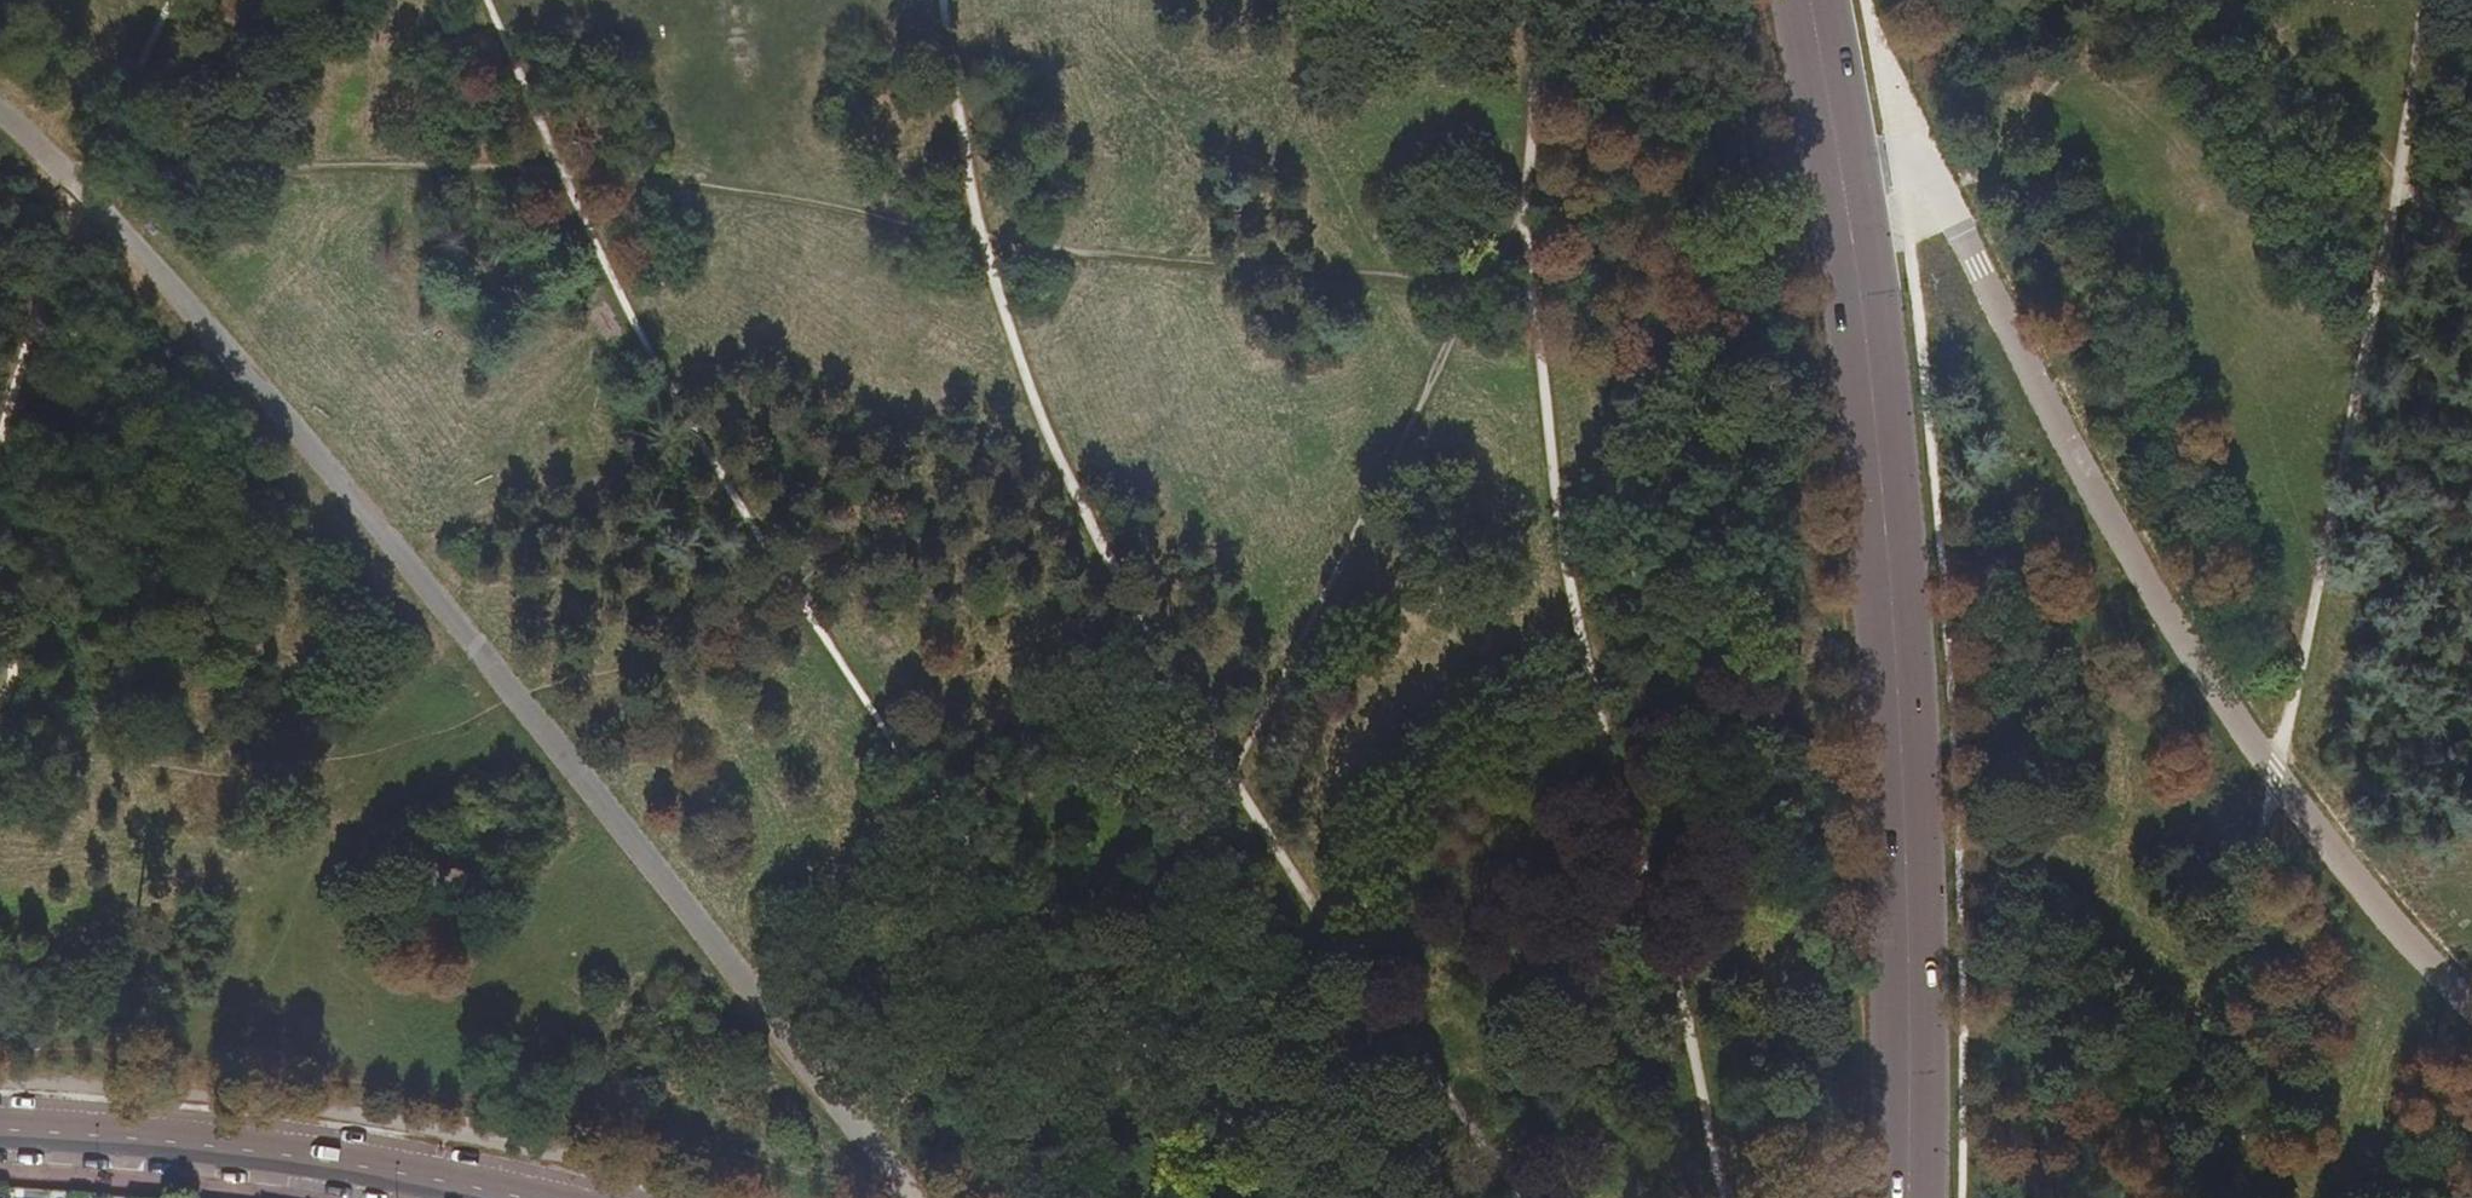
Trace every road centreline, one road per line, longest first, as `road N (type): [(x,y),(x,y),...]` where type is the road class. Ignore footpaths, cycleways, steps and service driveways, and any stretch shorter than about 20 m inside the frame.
road 1 (secondary): [(1801,0),(1849,226),(1876,466),(1908,962),(1903,1197)]
road 2 (tertiary): [(540,1197),(269,1149),(0,1129)]

